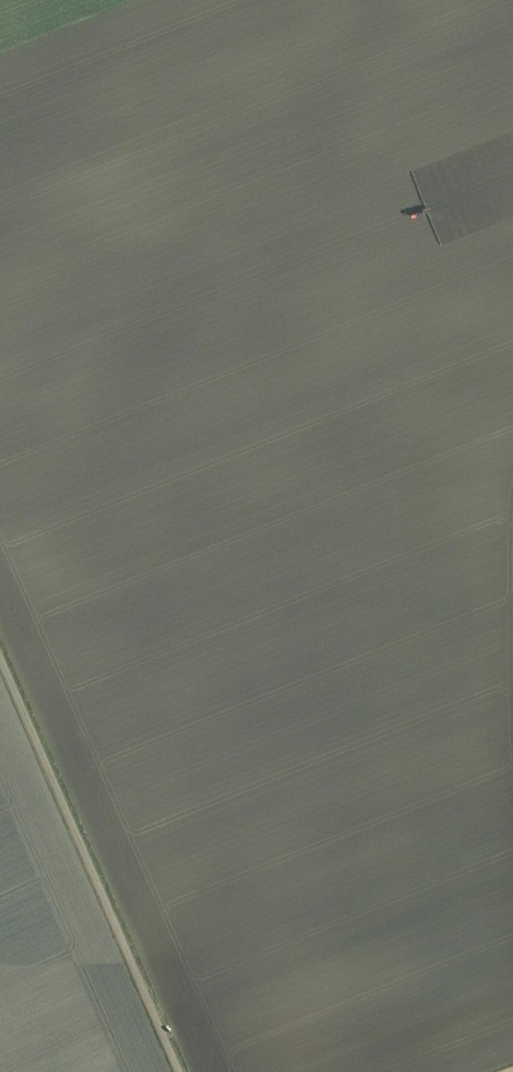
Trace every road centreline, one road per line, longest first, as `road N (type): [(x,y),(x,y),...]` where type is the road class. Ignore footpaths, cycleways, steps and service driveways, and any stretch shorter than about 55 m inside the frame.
road 1 (unclassified): [(180,1071),(0,656)]

